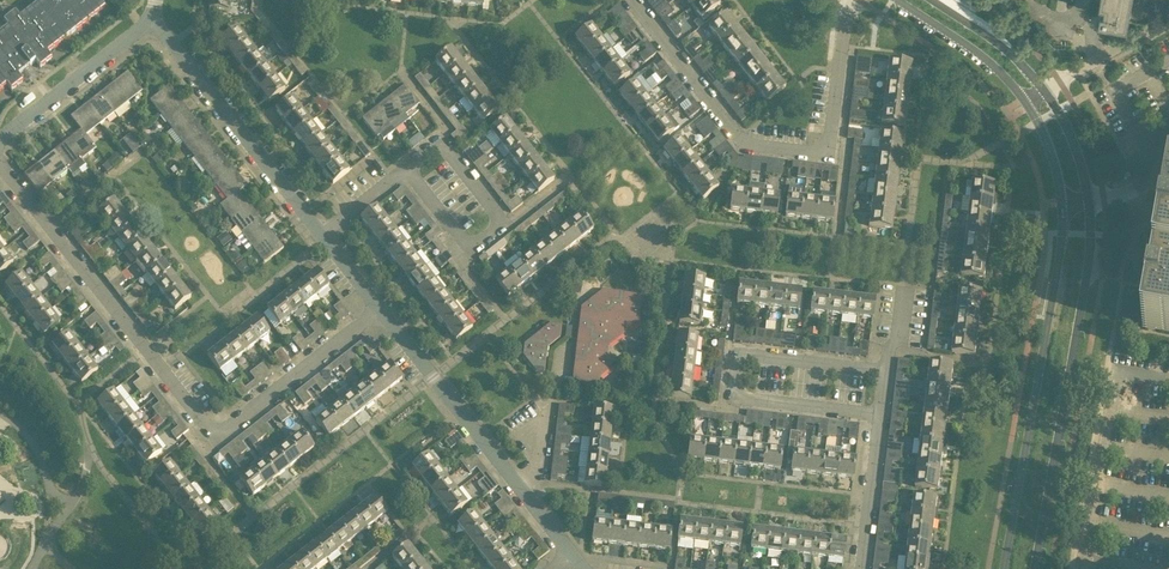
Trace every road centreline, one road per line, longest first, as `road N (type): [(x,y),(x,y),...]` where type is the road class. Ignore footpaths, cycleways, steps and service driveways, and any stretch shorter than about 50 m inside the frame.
road 1 (residential): [(378,310),(219,432),(0,169)]
road 2 (residential): [(854,0),(828,145),(812,151),(739,137),(631,0)]
road 3 (tertiary): [(1035,568),(1087,273),(1088,201)]
road 4 (tertiary): [(1063,204),(1004,568)]
road 5 (residential): [(880,415),(743,398),(740,363),(746,354),(886,370)]
road 6 (residential): [(568,555),(378,310)]
road 7 (residential): [(317,231),(154,19)]
road 8 (residential): [(406,168),(466,242),(485,245),(509,227),(442,142)]
road 9 (residential): [(0,141),(154,19)]
road 10 (tertiary): [(897,0),(983,57),(1026,103)]
road 11 (residential): [(862,568),(880,415)]
road 12 (tertiary): [(1044,90),(999,44),(932,0)]
road 13 (residential): [(1044,90),(1168,21)]
road 14 (tertiary): [(1088,201),(1069,129),(1044,90)]

